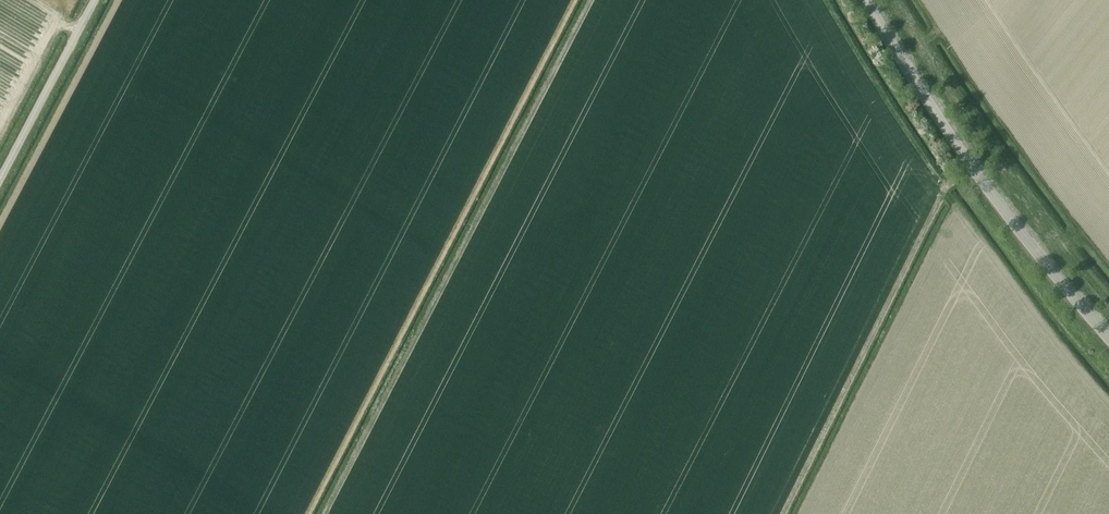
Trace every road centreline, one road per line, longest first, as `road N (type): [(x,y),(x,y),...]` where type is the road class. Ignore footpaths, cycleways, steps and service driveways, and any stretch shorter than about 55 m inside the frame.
road 1 (unclassified): [(1108,339),(1001,214),(865,0)]
road 2 (unclassified): [(0,177),(94,0)]

